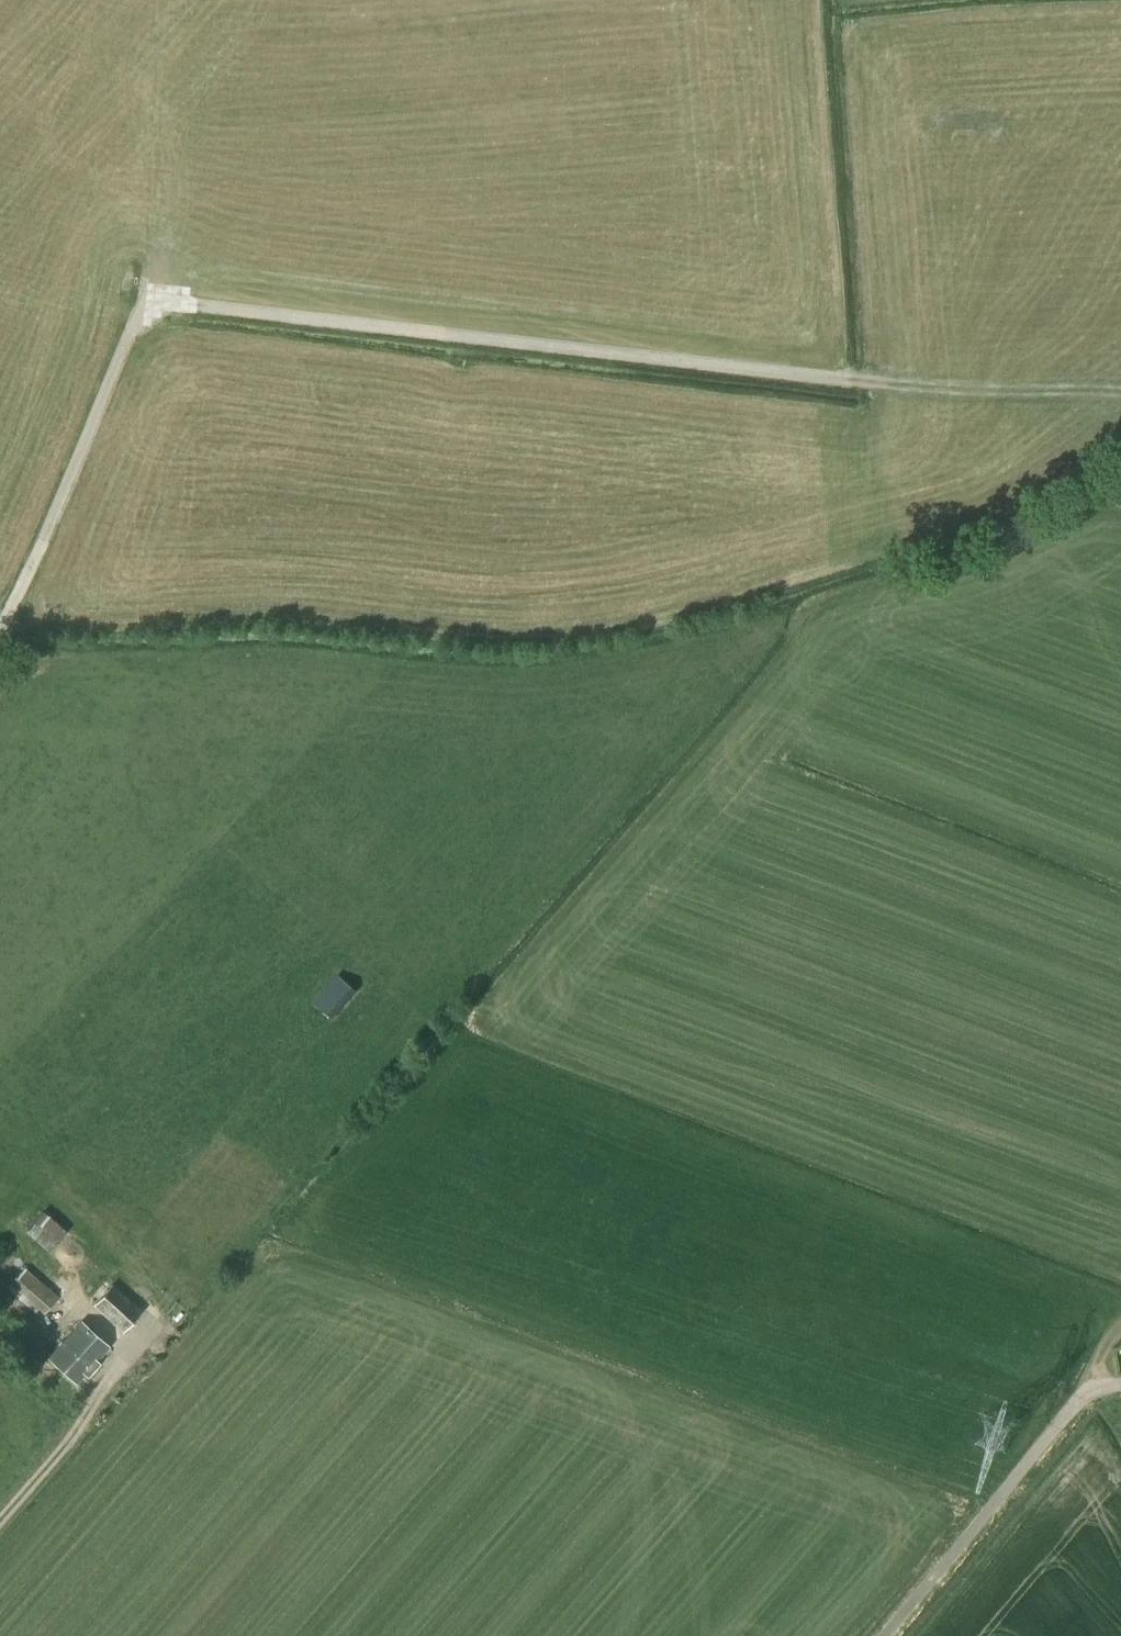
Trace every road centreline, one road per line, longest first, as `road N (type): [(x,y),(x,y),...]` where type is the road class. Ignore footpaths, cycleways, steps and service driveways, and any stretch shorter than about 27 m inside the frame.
road 1 (unclassified): [(890,1635),(1074,1403),(1120,1385)]
road 2 (unclassified): [(0,1527),(99,1416)]

